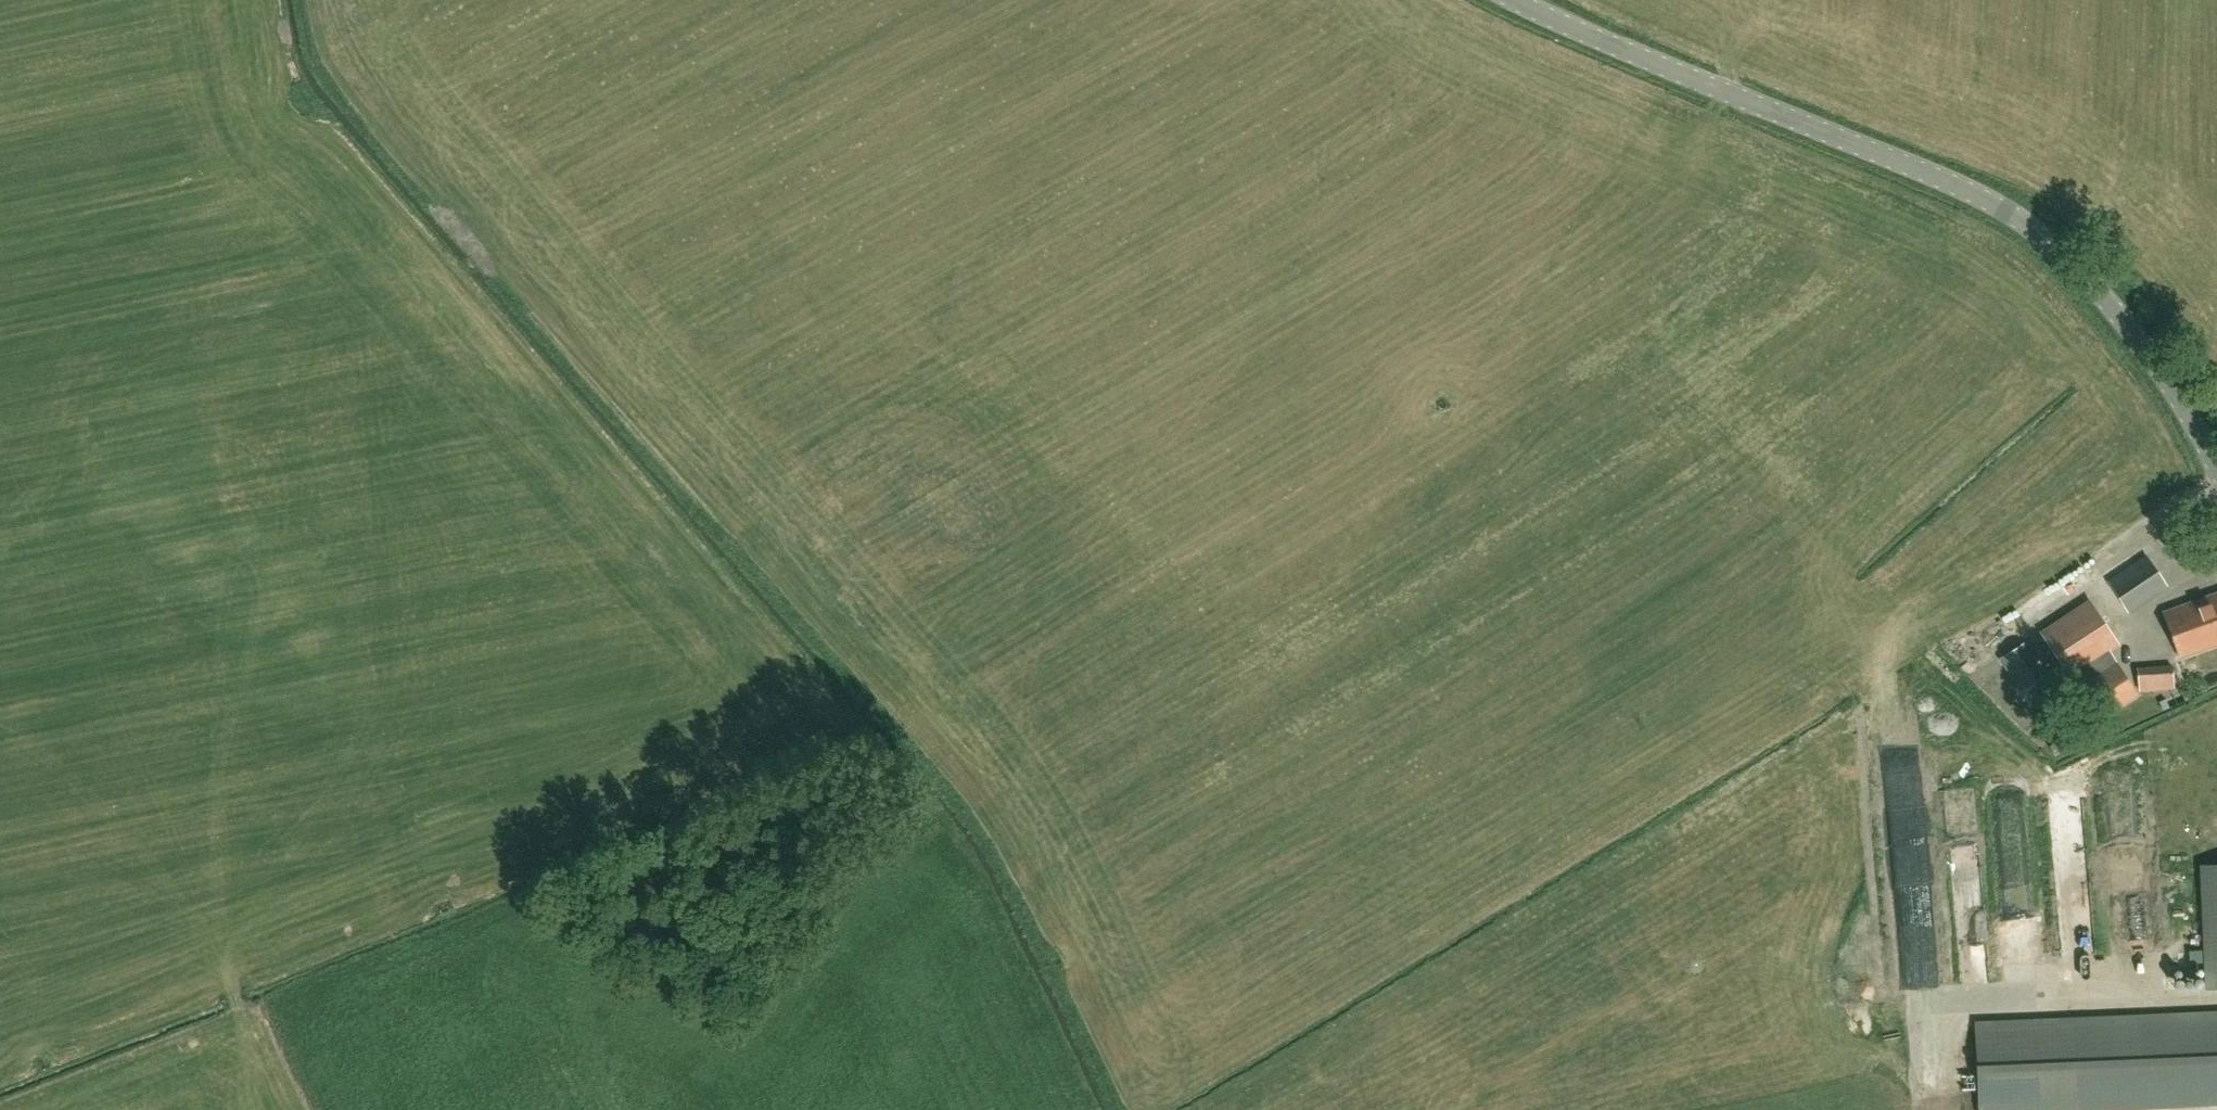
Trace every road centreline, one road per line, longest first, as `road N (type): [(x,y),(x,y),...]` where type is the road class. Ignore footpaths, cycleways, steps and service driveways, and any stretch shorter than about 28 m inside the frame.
road 1 (tertiary): [(2216,468),(2124,319),(2024,224),(1513,0)]

